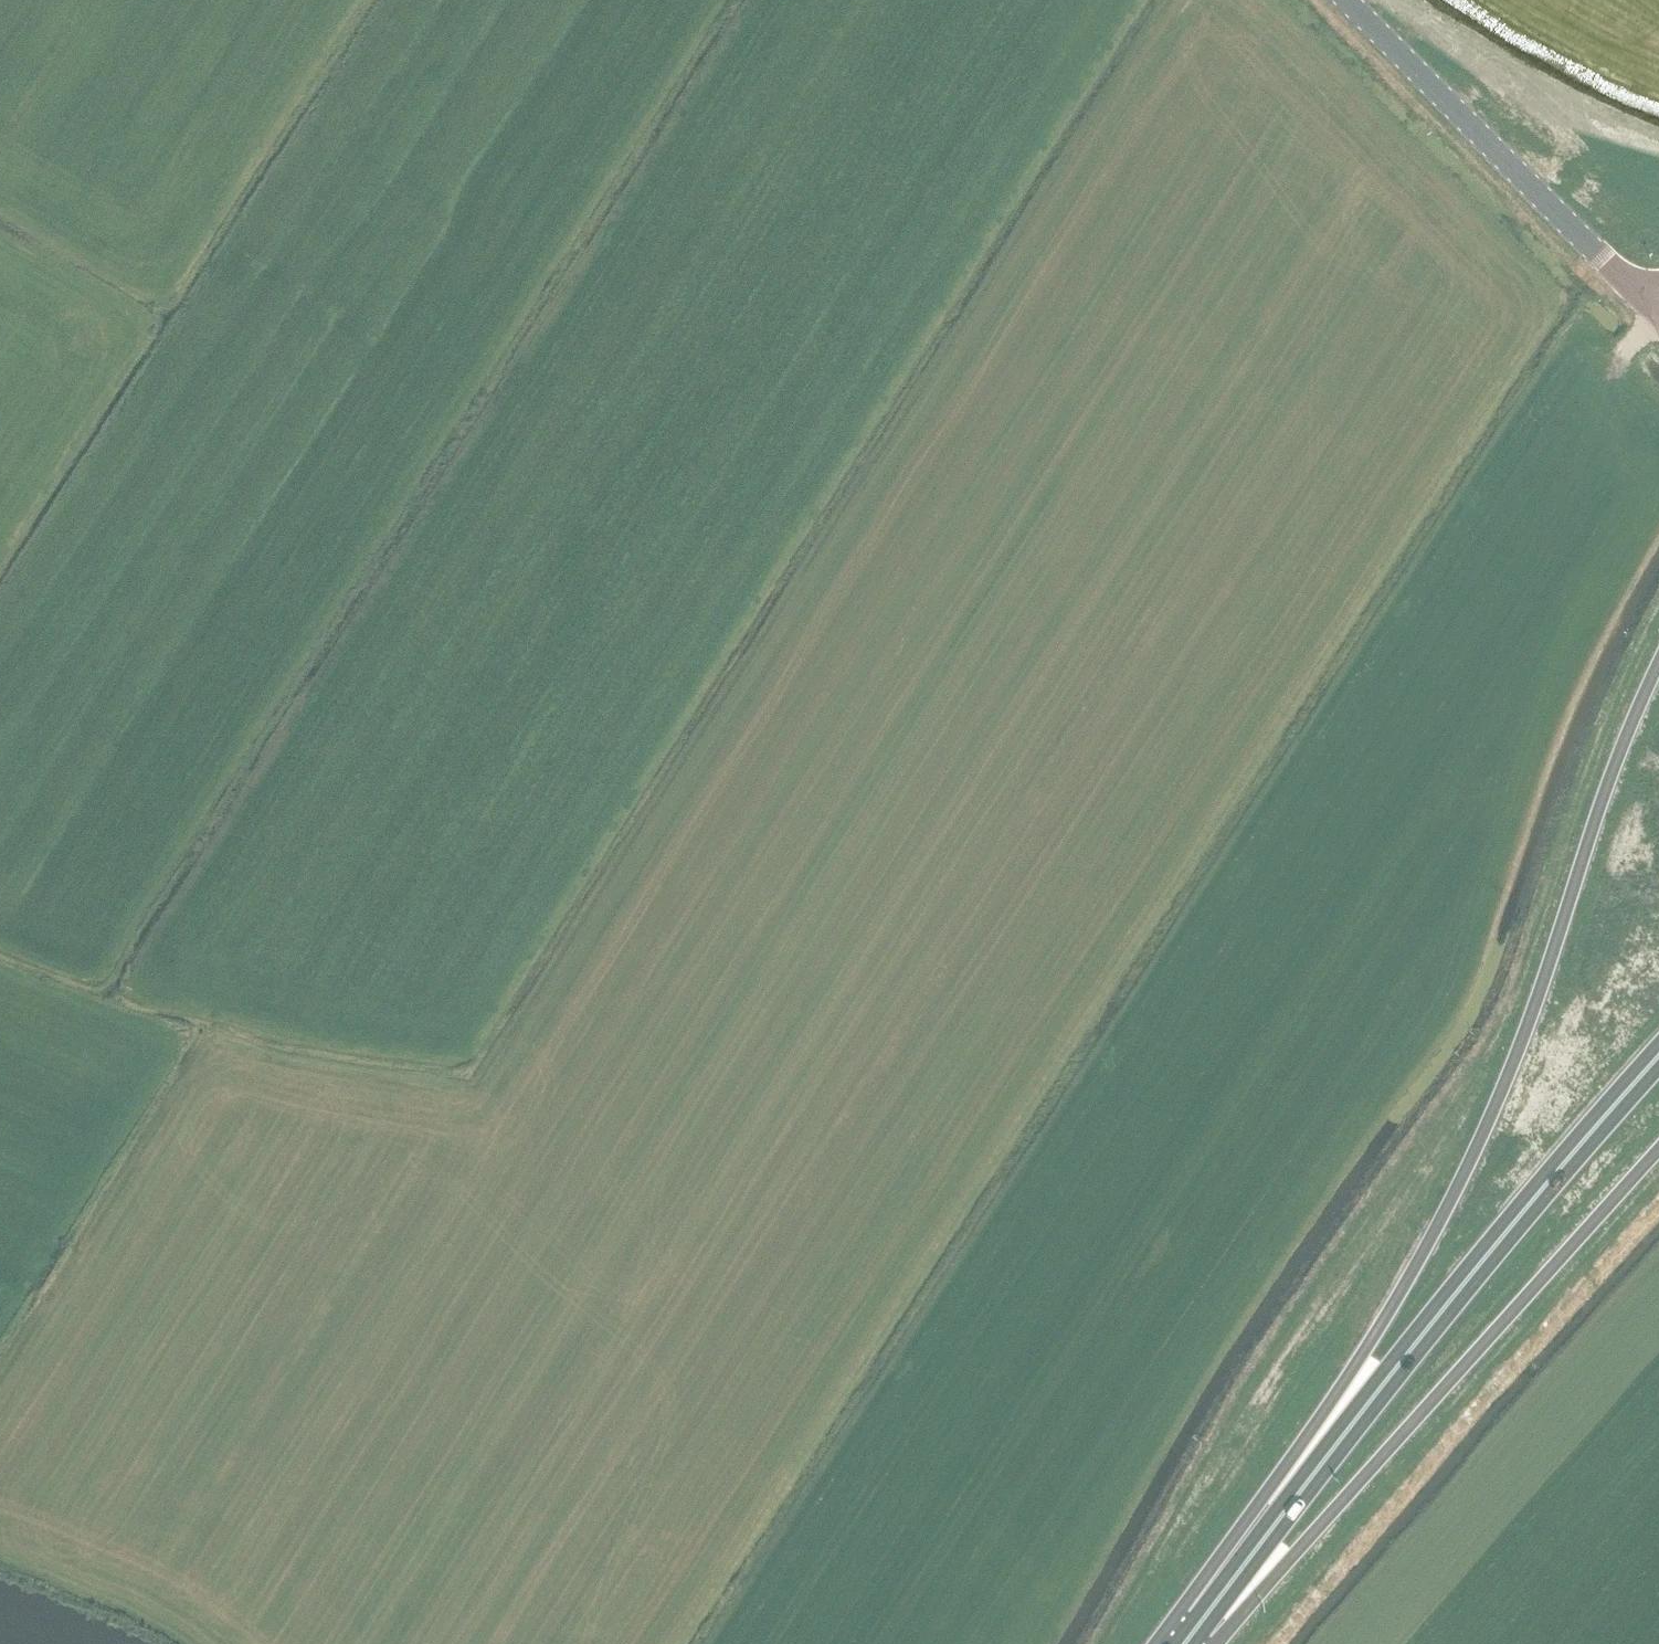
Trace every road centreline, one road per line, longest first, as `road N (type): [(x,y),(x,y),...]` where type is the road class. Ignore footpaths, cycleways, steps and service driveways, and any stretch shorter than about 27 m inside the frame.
road 1 (trunk): [(1658,666),(1525,1033),(1458,1187),(1282,1515)]
road 2 (trunk): [(1209,1612),(1295,1553),(1658,1150)]
road 3 (trunk): [(1658,1058),(1496,1244),(1282,1515)]
road 4 (tertiary): [(1651,313),(1442,117),(1338,0)]
road 5 (trunk): [(1282,1515),(1209,1612)]

